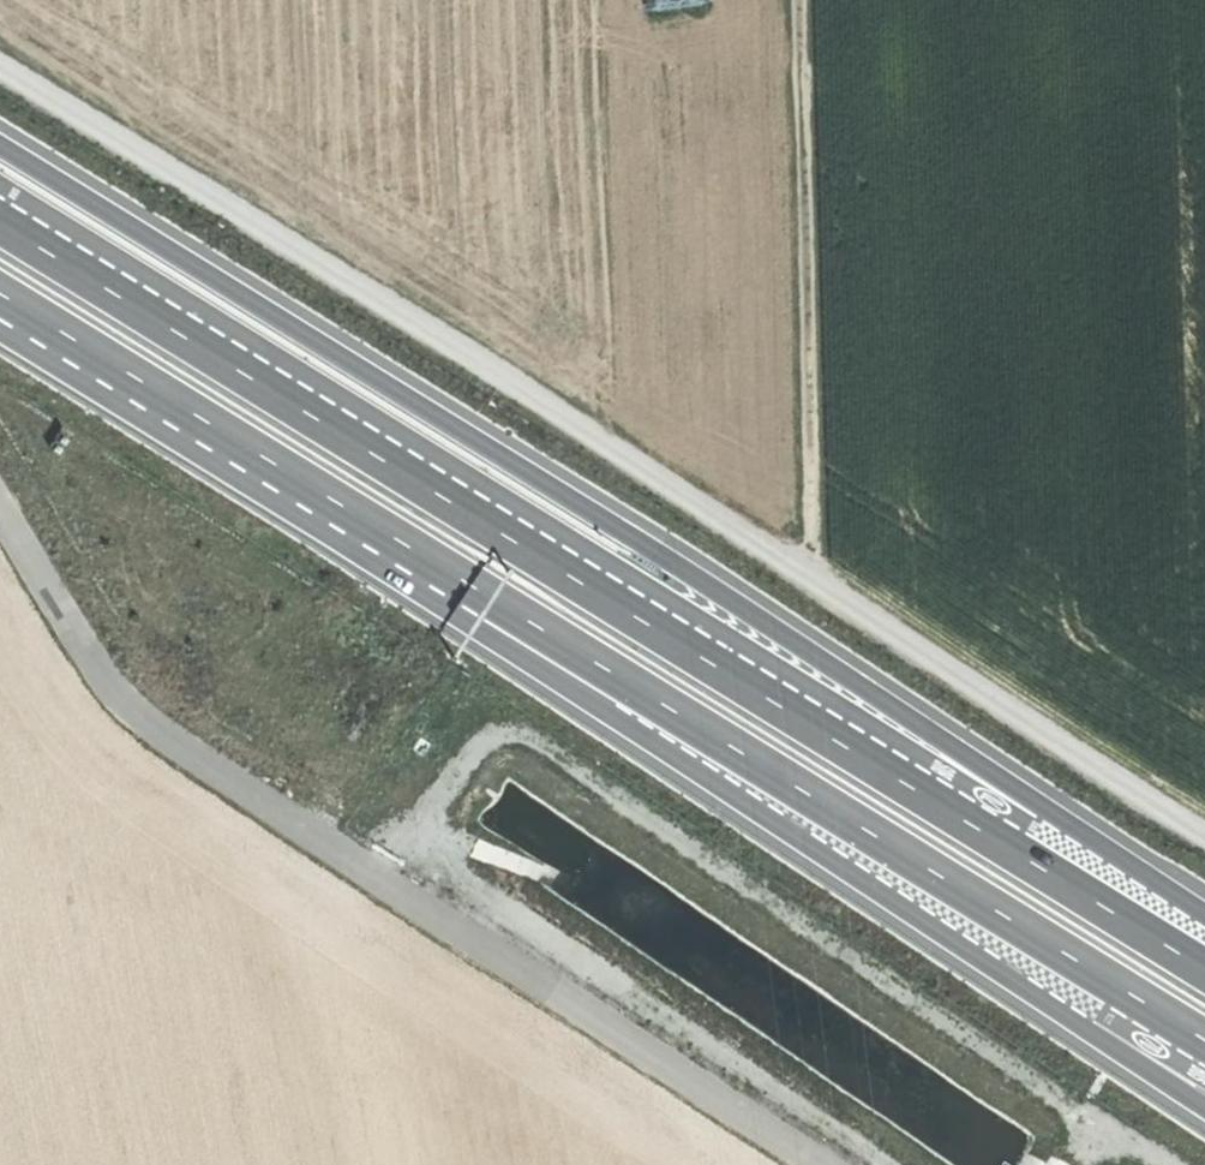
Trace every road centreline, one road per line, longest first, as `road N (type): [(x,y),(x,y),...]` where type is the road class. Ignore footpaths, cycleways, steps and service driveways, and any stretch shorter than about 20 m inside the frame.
road 1 (trunk): [(0,295),(458,619),(1204,1110)]
road 2 (trunk): [(1204,906),(524,460),(0,138)]
road 3 (trunk): [(0,294),(1204,1042)]
road 4 (trunk): [(1204,971),(0,225)]
road 5 (track): [(0,509),(157,739),(798,1164)]
road 6 (track): [(807,573),(0,69)]
road 7 (track): [(807,573),(794,0)]
road 8 (track): [(1204,834),(807,573)]

